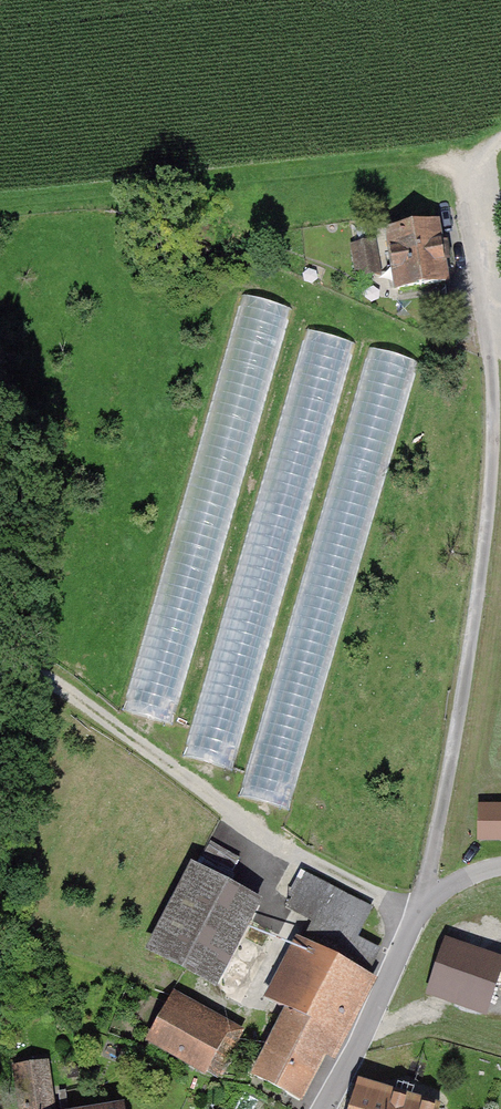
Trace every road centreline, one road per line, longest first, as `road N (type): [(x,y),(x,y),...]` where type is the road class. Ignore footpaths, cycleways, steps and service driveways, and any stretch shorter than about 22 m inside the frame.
road 1 (track): [(0,675),(52,683),(286,850),(414,920)]
road 2 (residential): [(322,1108),(414,920),(444,889),(500,867)]

